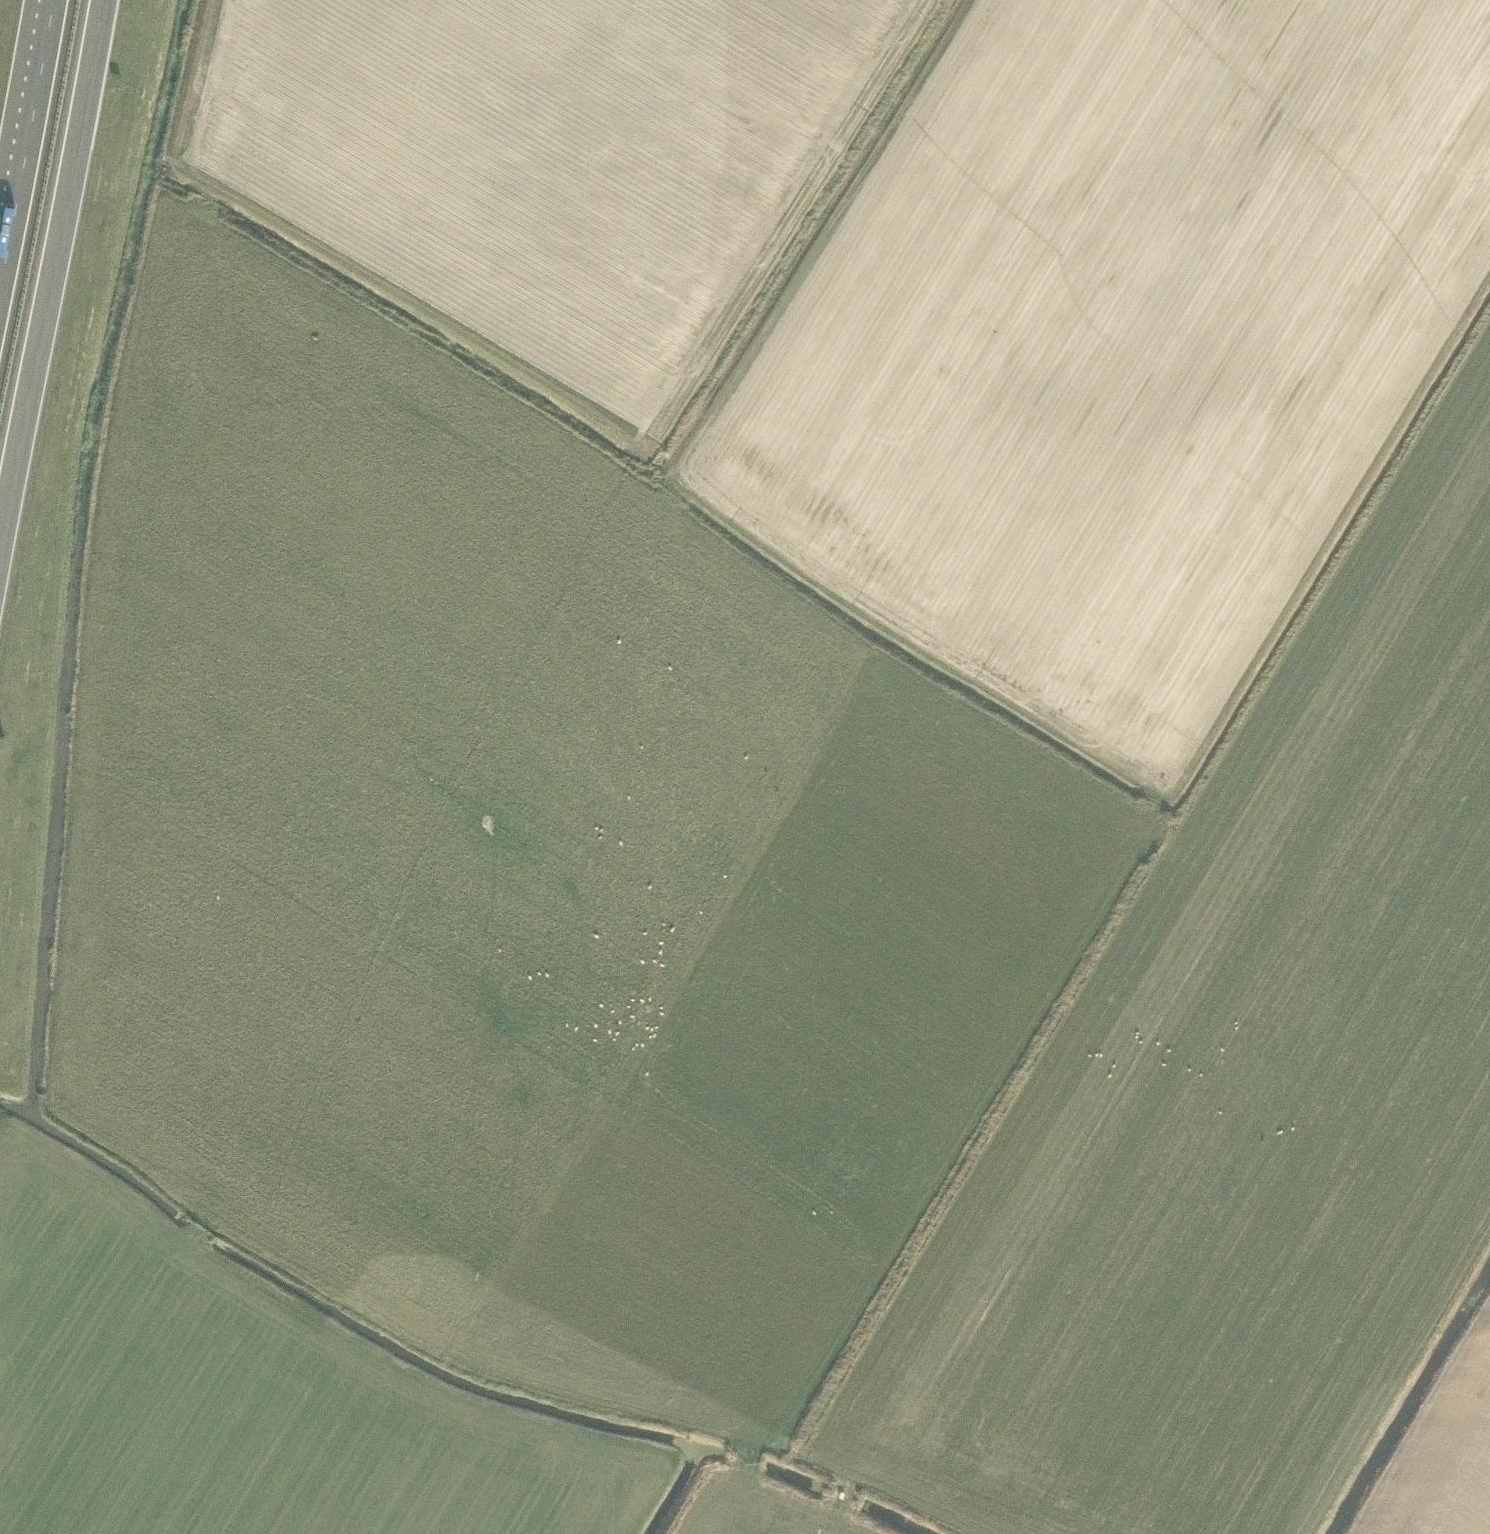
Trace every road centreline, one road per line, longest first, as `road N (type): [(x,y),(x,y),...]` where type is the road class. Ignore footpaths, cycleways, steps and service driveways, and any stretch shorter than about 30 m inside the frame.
road 1 (trunk): [(0,588),(104,0)]
road 2 (trunk): [(51,0),(0,284)]

